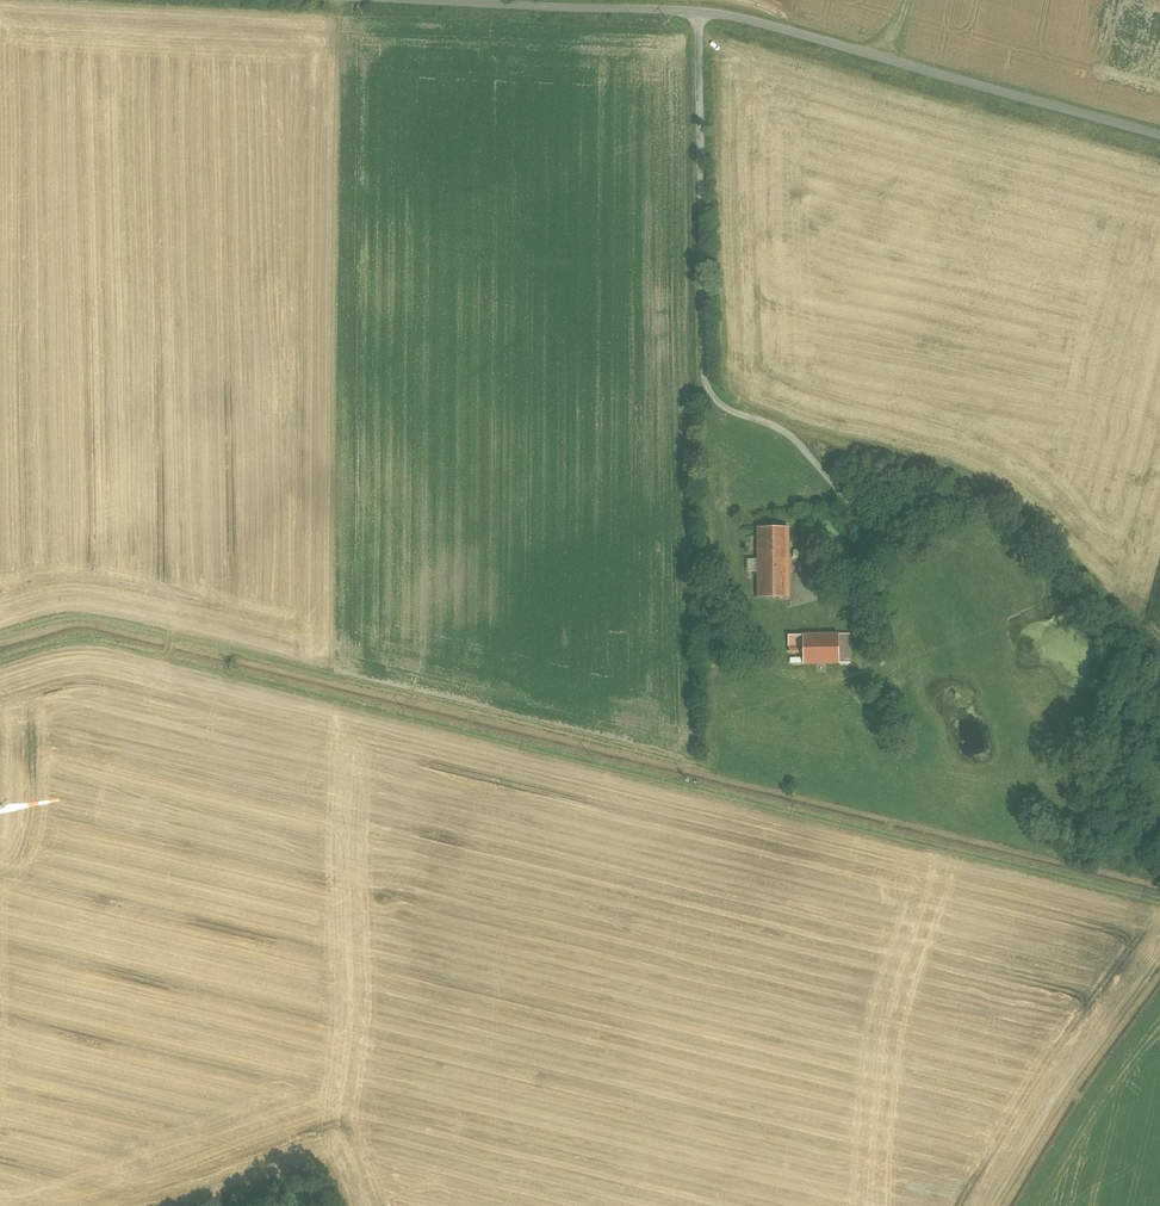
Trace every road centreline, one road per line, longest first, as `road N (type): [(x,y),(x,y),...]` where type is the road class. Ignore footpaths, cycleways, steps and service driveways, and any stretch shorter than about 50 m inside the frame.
road 1 (unclassified): [(1159,138),(703,14),(366,0)]

